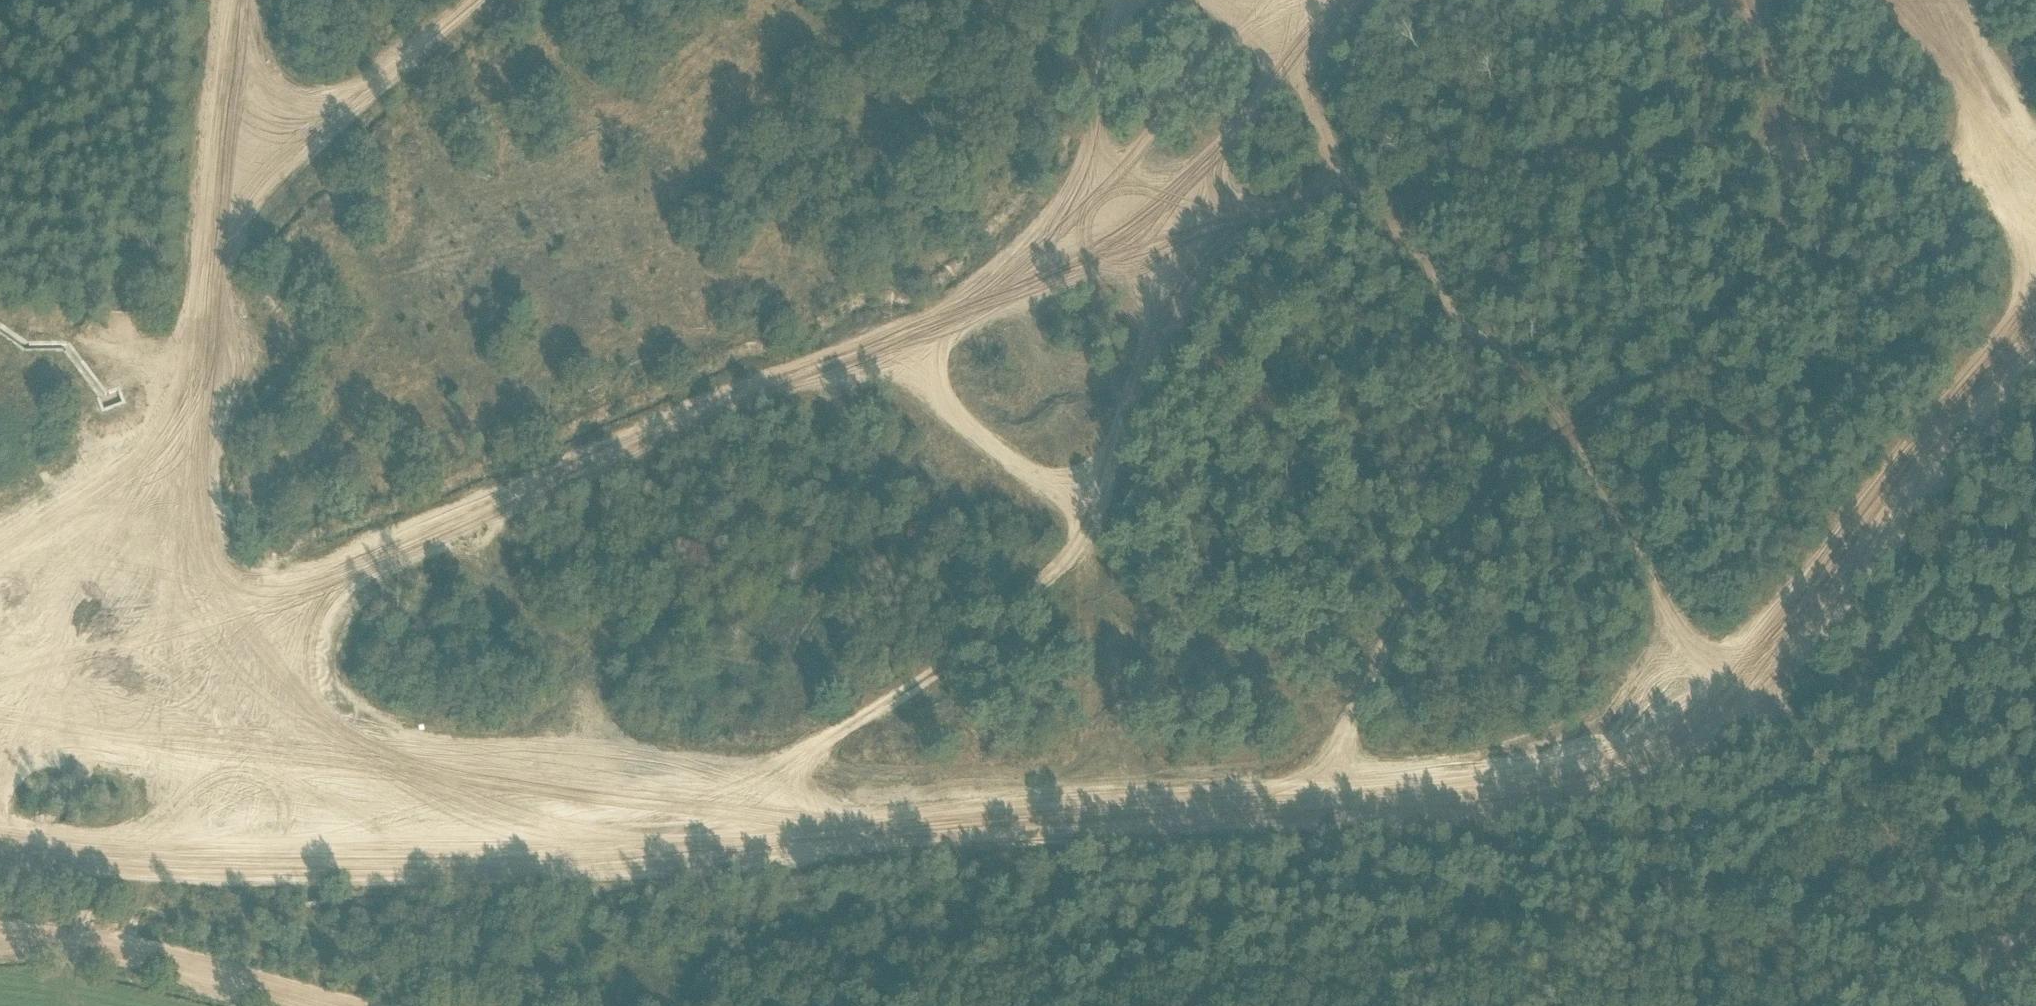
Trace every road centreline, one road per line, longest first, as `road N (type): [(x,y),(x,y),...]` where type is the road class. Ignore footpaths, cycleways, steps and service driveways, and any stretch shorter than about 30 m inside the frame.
road 1 (track): [(1100,0),(1070,159),(1049,226),(981,296),(904,342),(788,381),(330,585),(278,712),(229,778),(159,823),(103,848),(0,834)]
road 2 (track): [(0,785),(25,714),(196,415),(236,0)]
road 3 (track): [(0,939),(78,941),(337,1005)]
road 4 (track): [(470,0),(217,225)]

